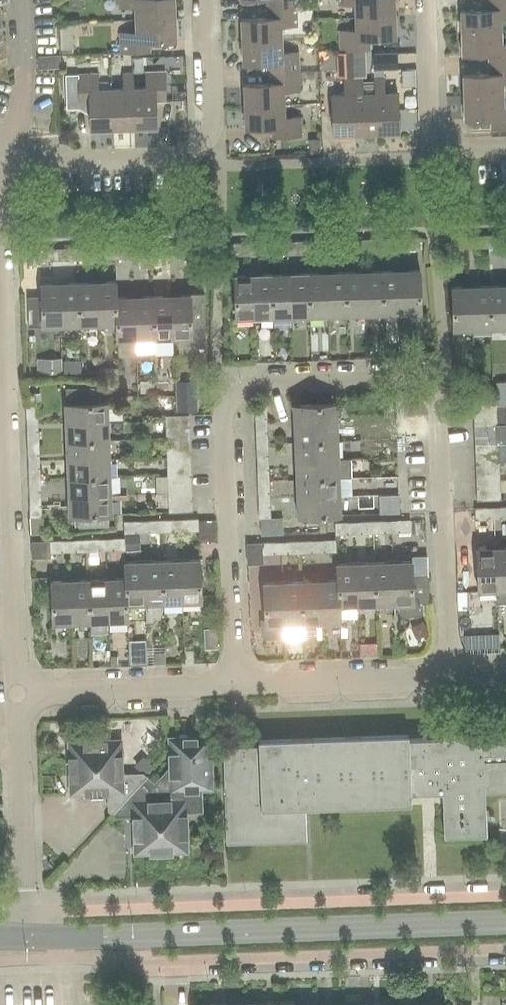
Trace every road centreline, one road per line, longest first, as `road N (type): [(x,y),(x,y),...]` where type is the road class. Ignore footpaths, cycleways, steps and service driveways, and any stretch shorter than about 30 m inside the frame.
road 1 (residential): [(448,678),(440,409),(430,388),(398,376),(259,382),(235,393),(223,414),(236,686)]
road 2 (residential): [(17,692),(0,213)]
road 3 (residential): [(505,896),(26,912)]
road 4 (residential): [(126,936),(127,963),(505,950)]
road 5 (secondary): [(126,936),(505,922)]
road 6 (residential): [(0,195),(7,176),(24,165),(182,156),(202,146),(216,118),(210,0)]
road 7 (residential): [(26,912),(17,692)]
road 8 (residential): [(17,692),(236,686)]
road 9 (residential): [(236,686),(448,678)]
road 10 (residential): [(505,146),(464,147),(438,137),(430,117),(426,0)]
road 11 (residential): [(23,0),(19,116),(0,143)]

